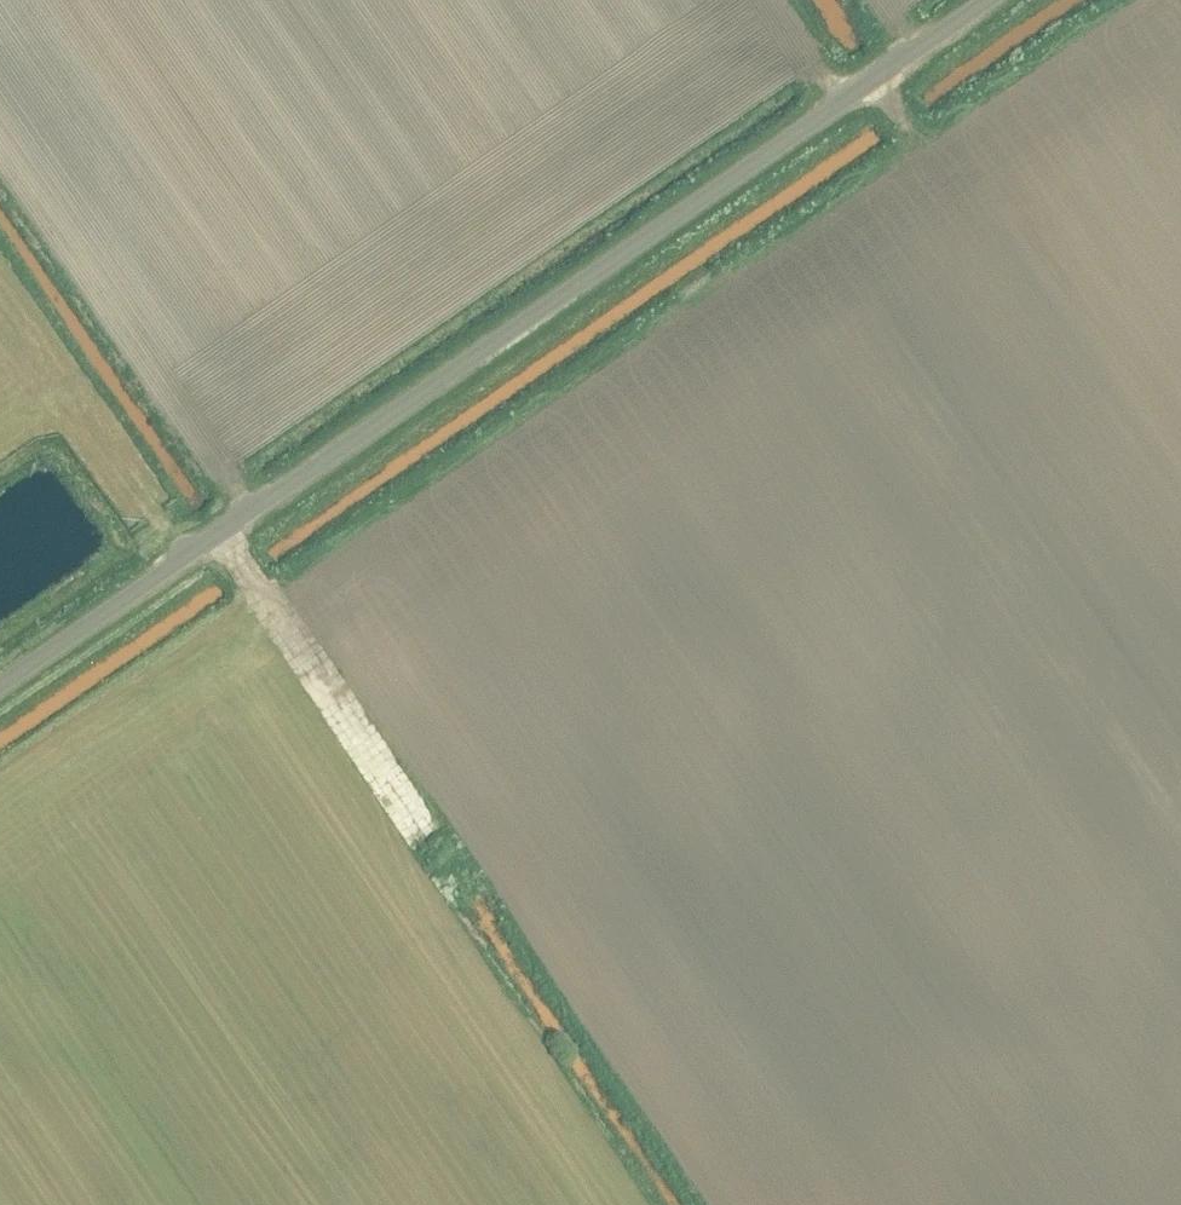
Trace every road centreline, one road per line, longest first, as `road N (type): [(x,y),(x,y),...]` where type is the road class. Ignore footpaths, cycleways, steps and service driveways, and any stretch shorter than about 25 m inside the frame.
road 1 (unclassified): [(0,687),(989,0)]

